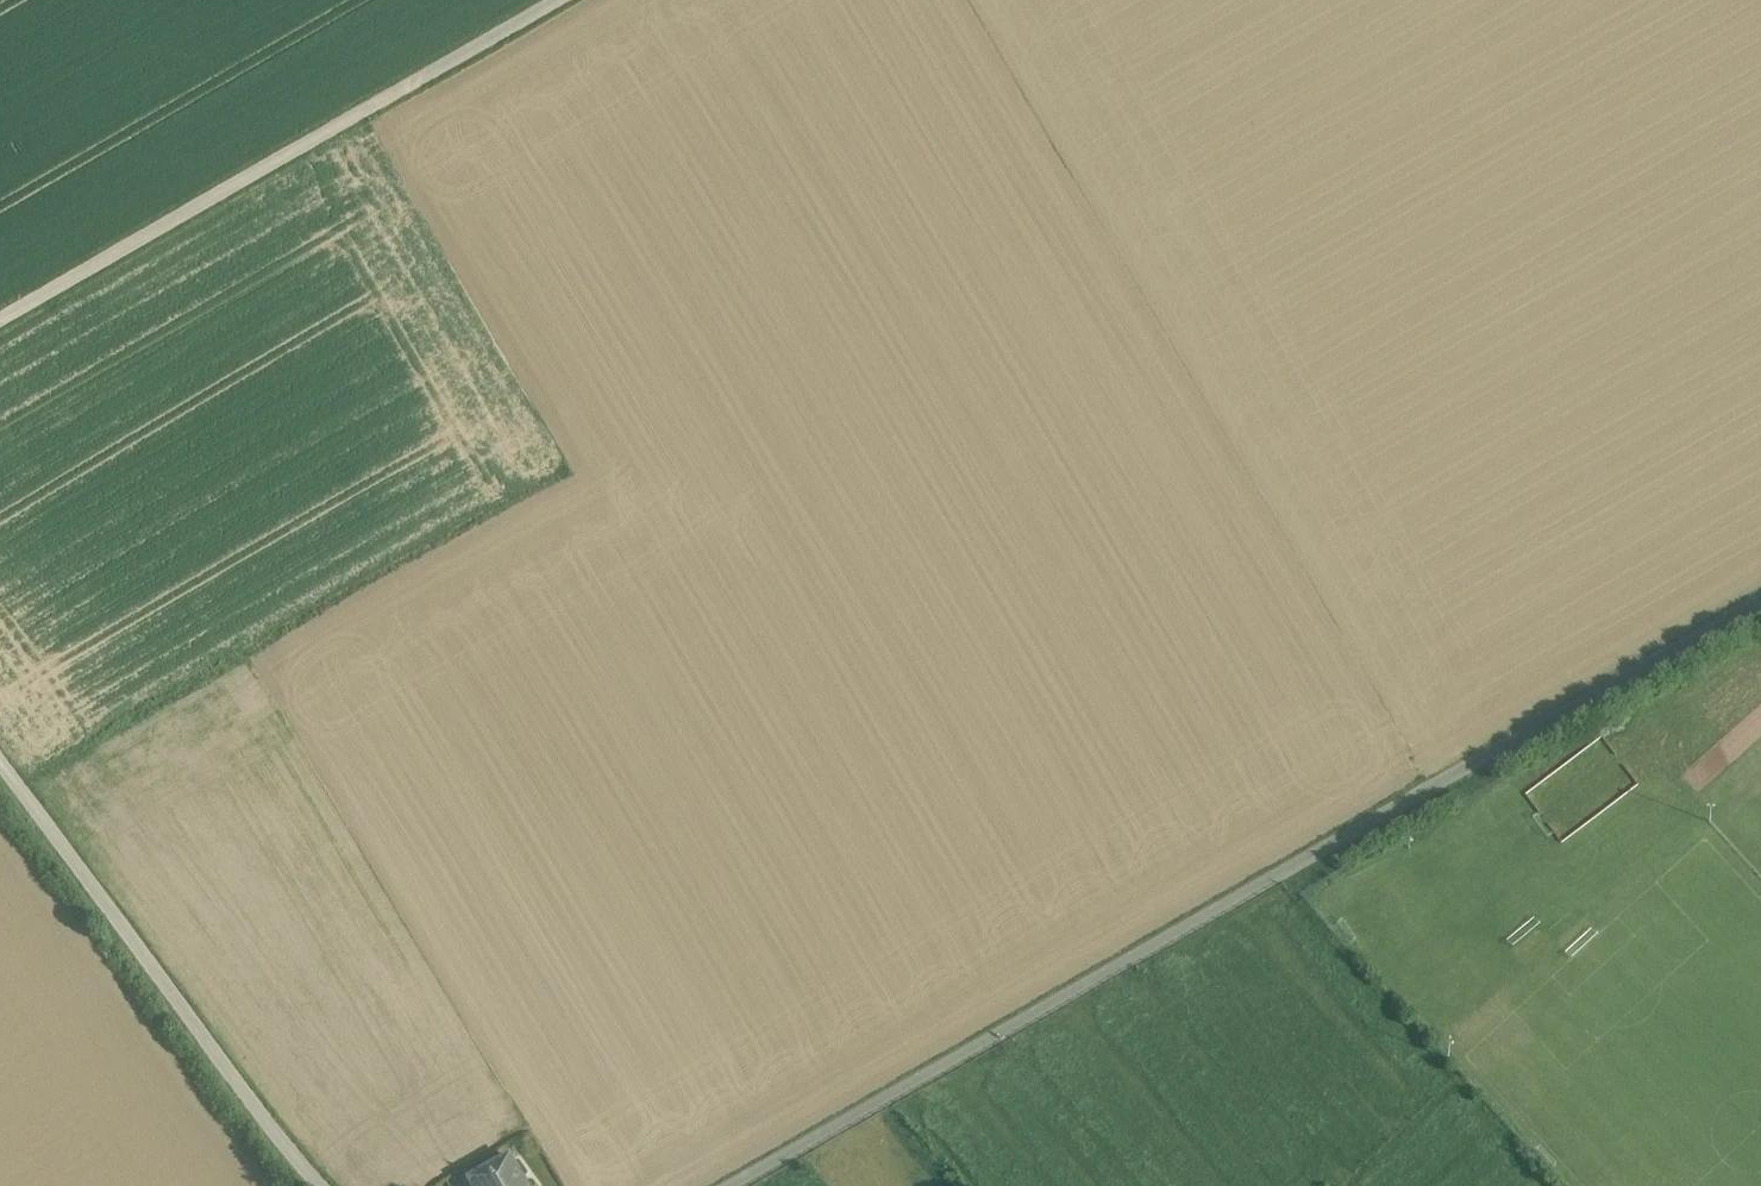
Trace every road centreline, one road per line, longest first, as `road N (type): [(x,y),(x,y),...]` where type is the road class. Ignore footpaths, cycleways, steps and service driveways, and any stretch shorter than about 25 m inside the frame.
road 1 (track): [(735,1185),(1760,602)]
road 2 (track): [(0,317),(556,0)]
road 3 (unclassified): [(322,1185),(258,1113),(0,764)]

